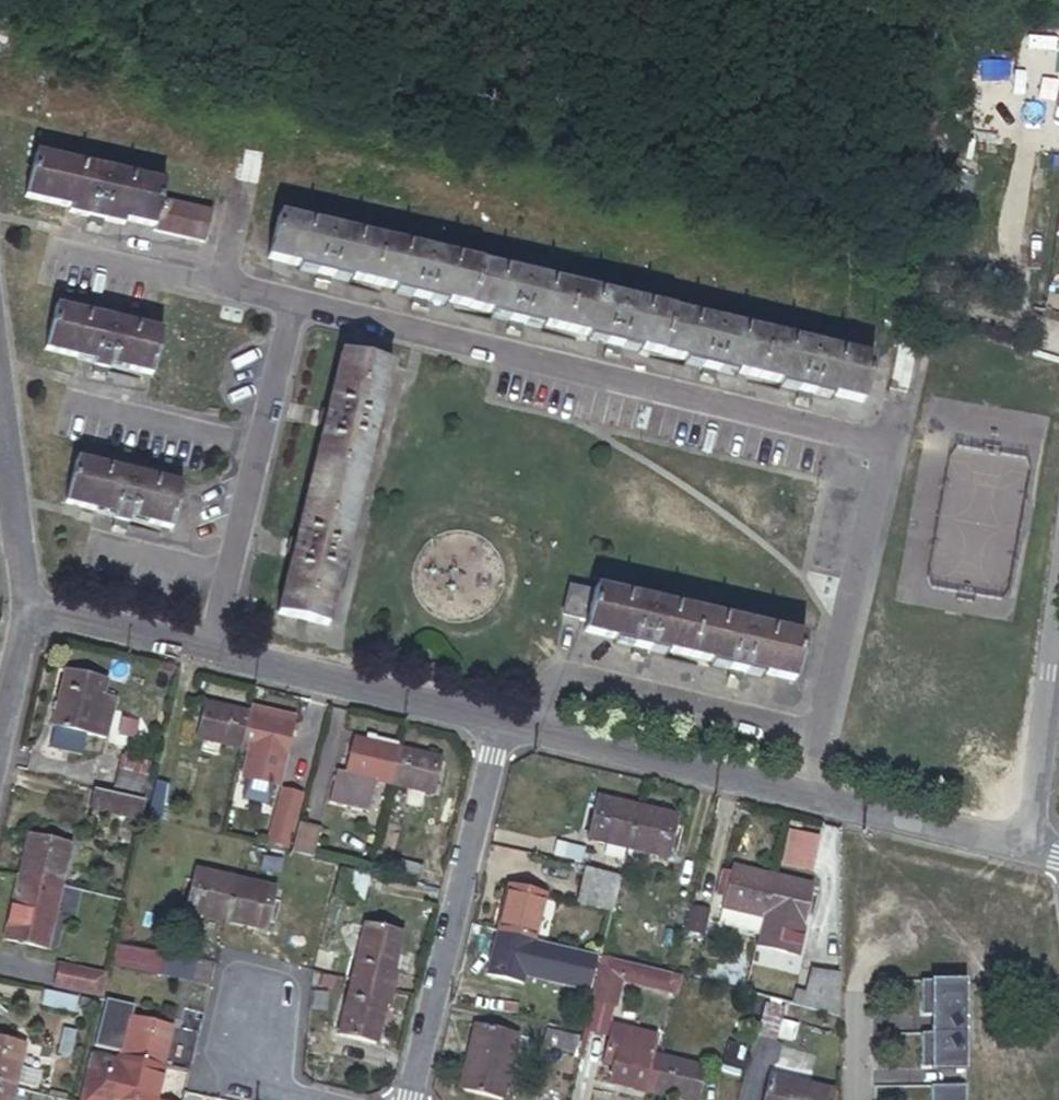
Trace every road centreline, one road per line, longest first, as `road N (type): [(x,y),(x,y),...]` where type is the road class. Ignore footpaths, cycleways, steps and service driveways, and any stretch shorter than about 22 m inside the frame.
road 1 (residential): [(290,302),(884,442)]
road 2 (residential): [(408,1099),(501,720)]
road 3 (residential): [(884,442),(804,789)]
road 4 (residential): [(804,789),(501,720)]
road 5 (residential): [(501,720),(212,654)]
road 6 (residential): [(1058,592),(1025,842)]
road 7 (residential): [(1025,842),(804,789)]
road 8 (residential): [(68,405),(257,449)]
road 9 (residential): [(212,654),(25,611)]
road 10 (residential): [(25,611),(0,423)]
road 11 (residential): [(53,247),(217,283)]
road 12 (residential): [(258,1003),(241,1080),(314,1099)]
road 13 (residential): [(257,449),(290,302)]
road 14 (residential): [(245,148),(217,283)]
road 15 (residential): [(96,543),(230,575)]
road 16 (residential): [(913,313),(884,442)]
road 17 (residential): [(230,575),(257,449)]

